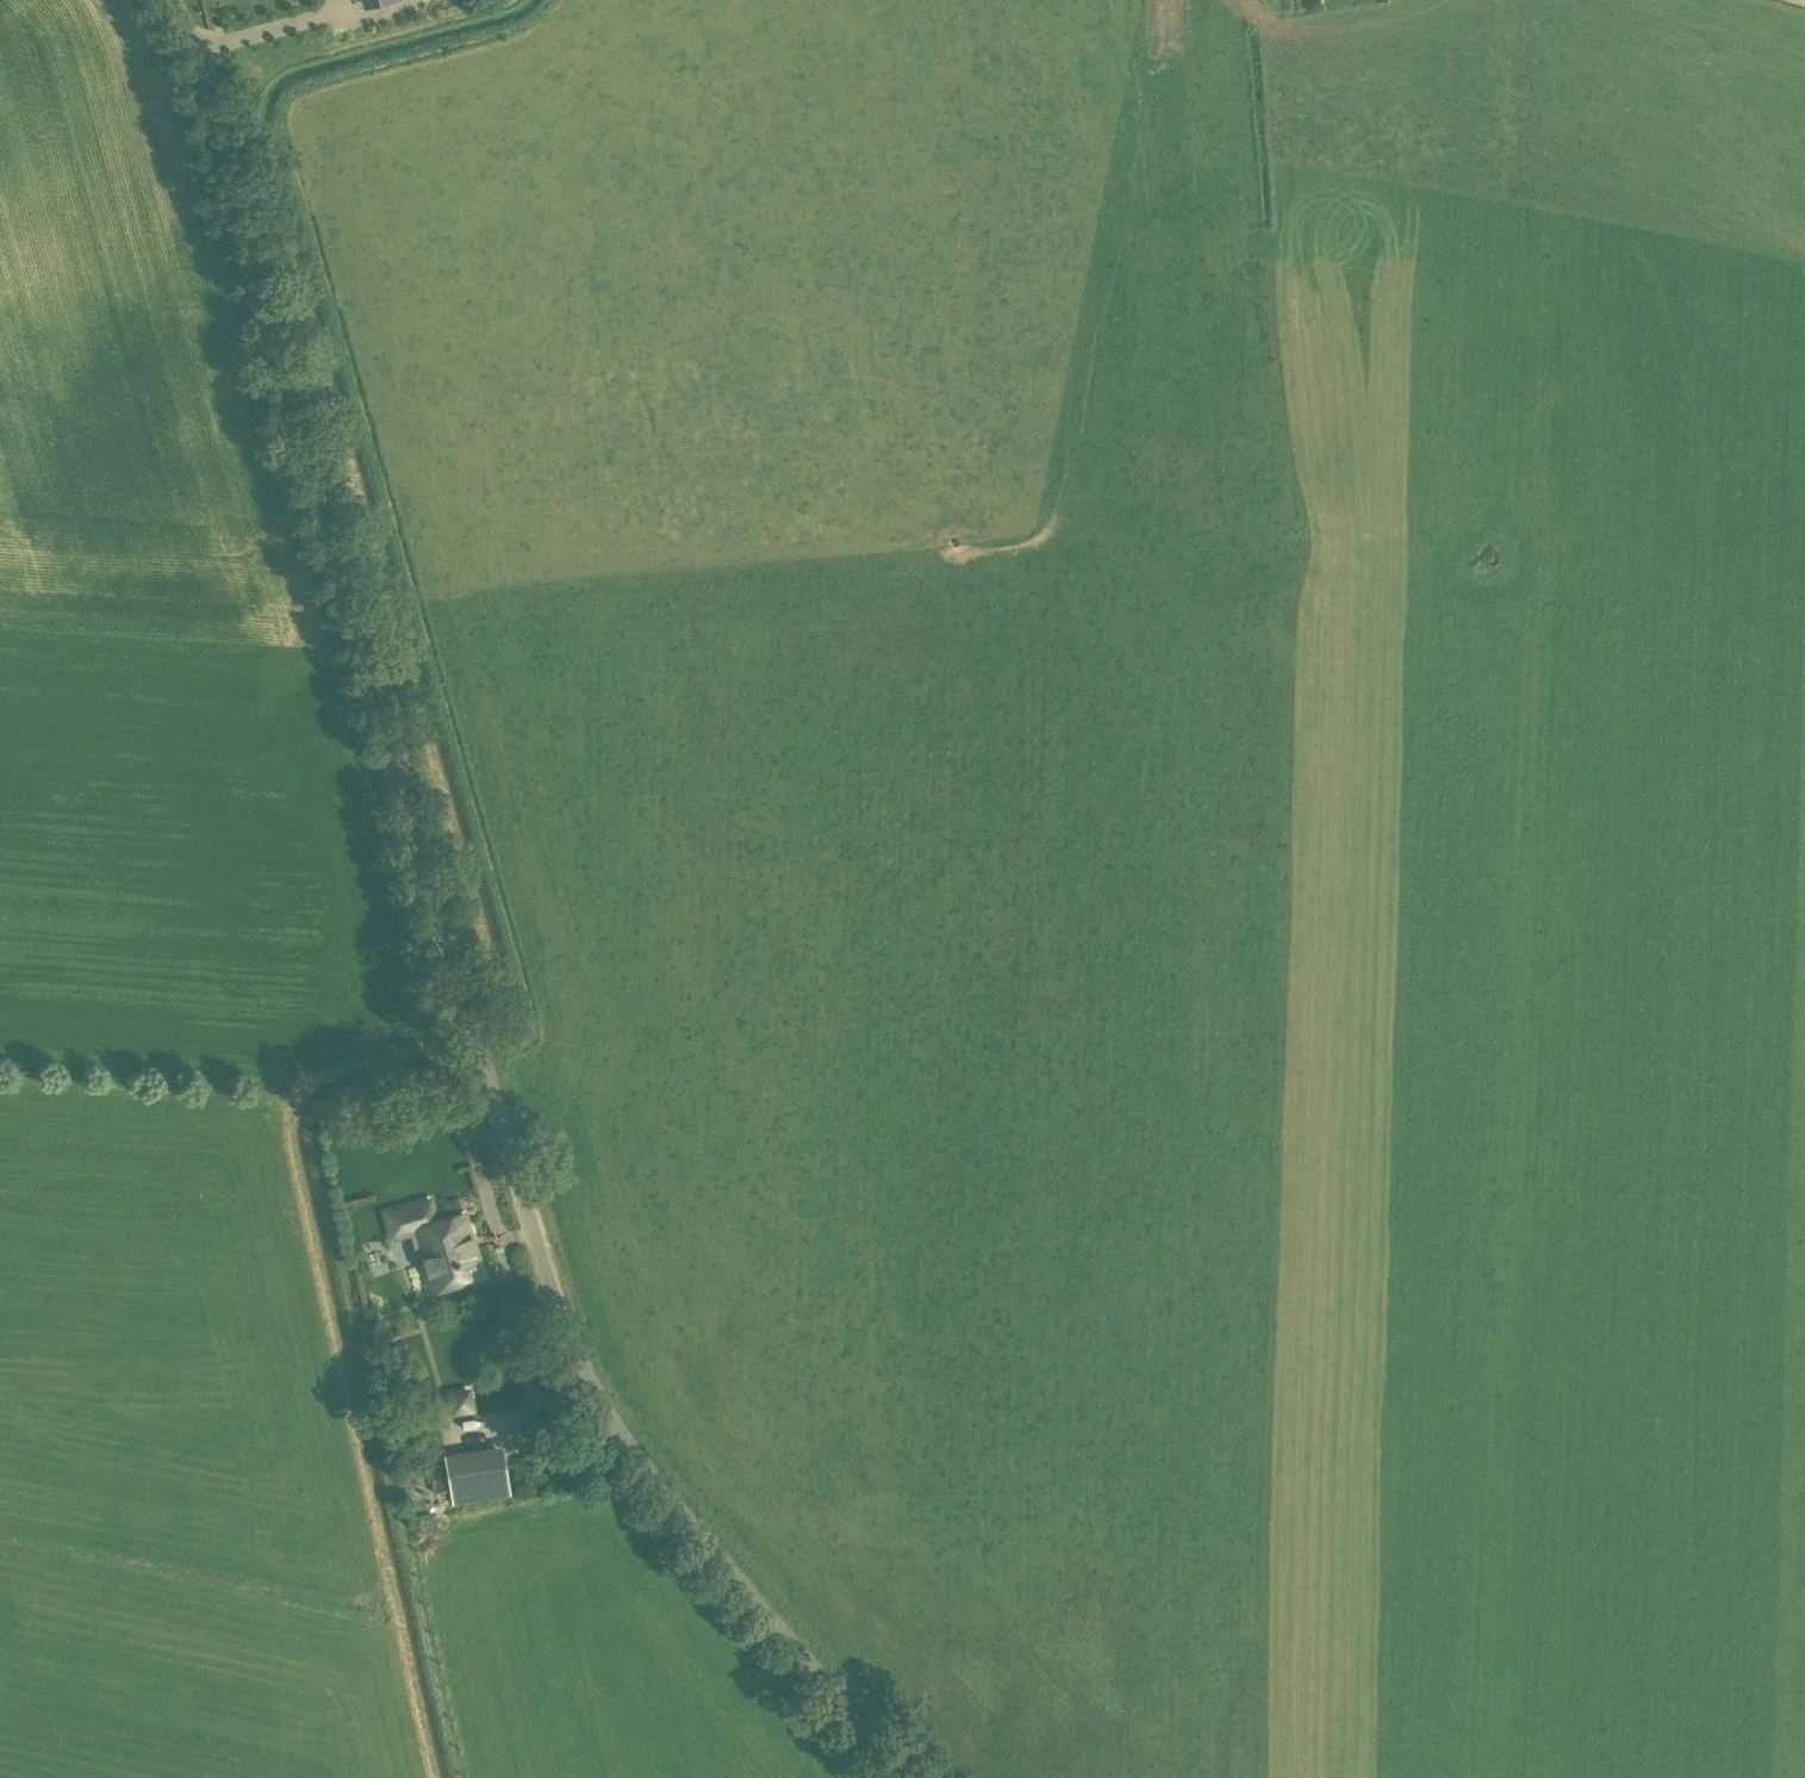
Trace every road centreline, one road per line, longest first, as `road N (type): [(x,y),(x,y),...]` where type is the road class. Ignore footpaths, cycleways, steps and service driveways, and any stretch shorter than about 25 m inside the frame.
road 1 (unclassified): [(924,1777),(687,1517),(627,1438),(563,1301),(175,0)]

